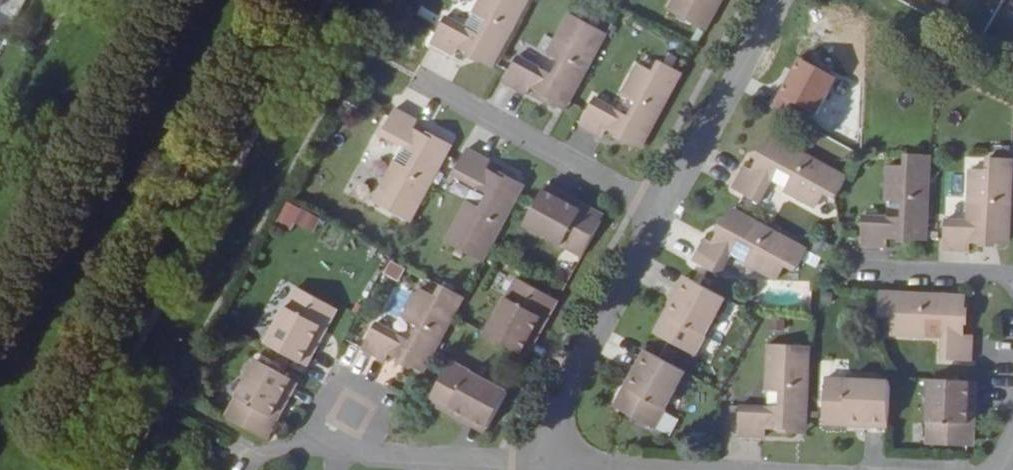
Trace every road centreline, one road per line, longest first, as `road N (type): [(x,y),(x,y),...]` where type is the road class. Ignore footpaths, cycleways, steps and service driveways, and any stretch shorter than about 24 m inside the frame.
road 1 (residential): [(413,75),(666,207)]
road 2 (residential): [(666,207),(574,375),(557,425),(557,466)]
road 3 (residential): [(330,423),(329,456),(557,466)]
road 4 (residential): [(778,0),(666,207)]
road 5 (residential): [(846,272),(1012,286)]

